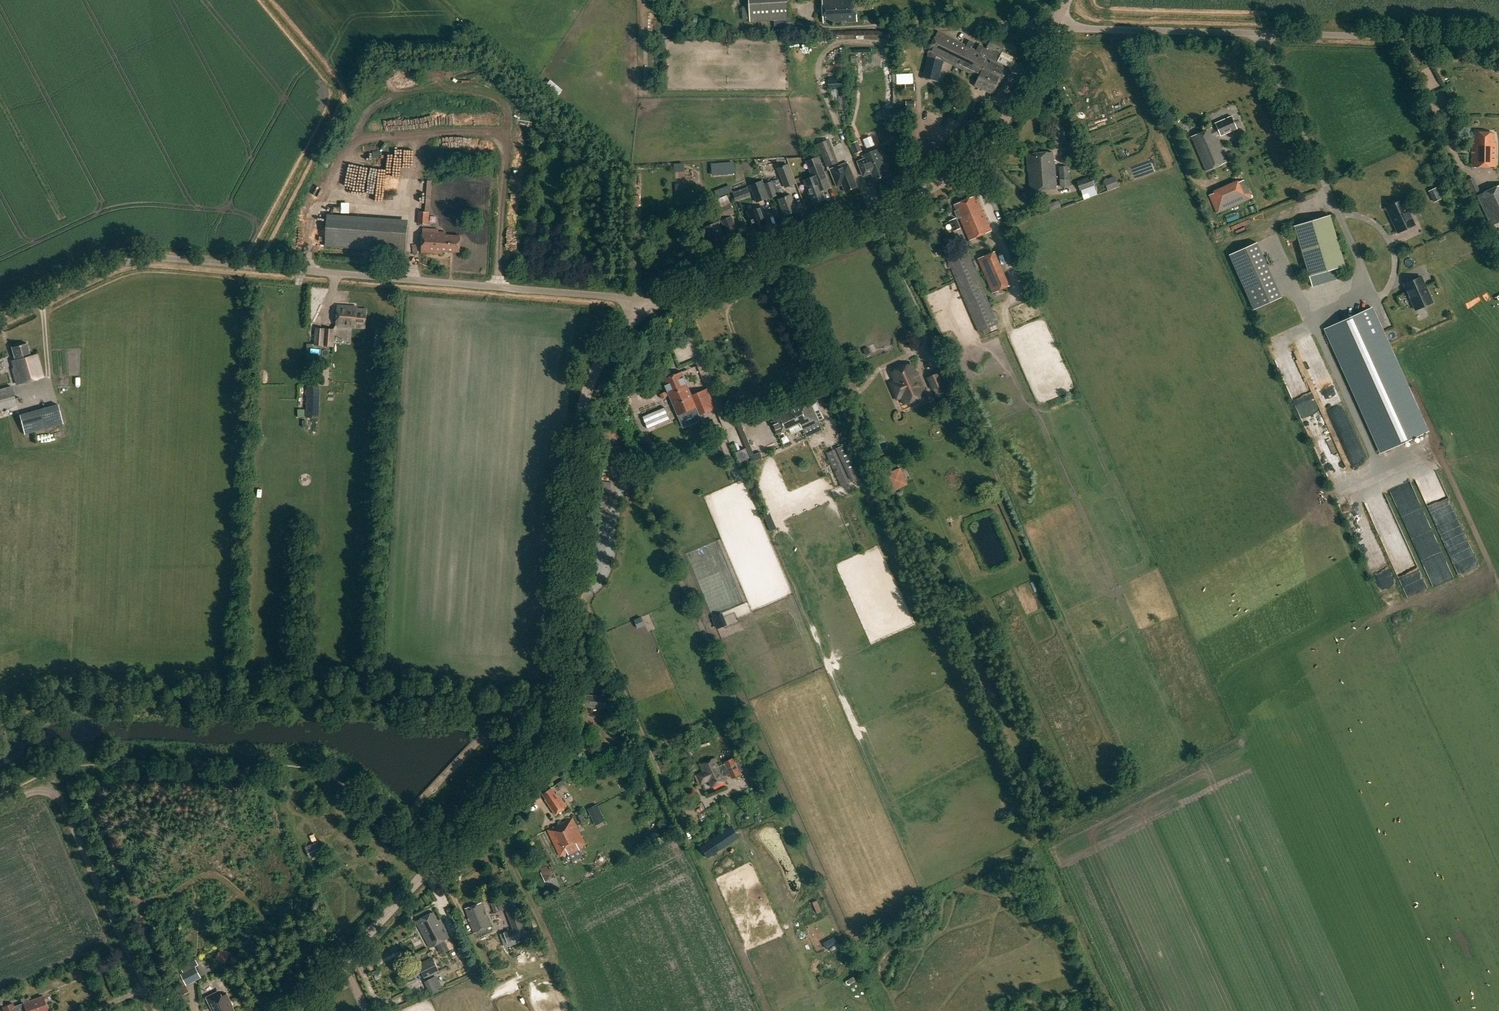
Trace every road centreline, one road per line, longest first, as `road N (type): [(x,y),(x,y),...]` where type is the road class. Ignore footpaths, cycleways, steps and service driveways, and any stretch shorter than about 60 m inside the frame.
road 1 (tertiary): [(296,1010),(436,860),(534,736),(557,668),(589,387),(604,354),(643,309)]
road 2 (unclassified): [(0,318),(85,278),(150,259),(622,297),(643,309)]
road 3 (tertiary): [(643,309),(959,170),(1005,118),(1053,26)]
road 4 (unclassified): [(1498,39),(1053,26)]
road 5 (track): [(425,872),(317,777),(73,773),(41,788)]
road 6 (track): [(582,597),(598,584),(625,483),(724,431),(672,293)]
road 7 (track): [(723,796),(690,812),(672,804),(582,597)]
road 8 (track): [(156,1010),(66,812),(41,788)]

